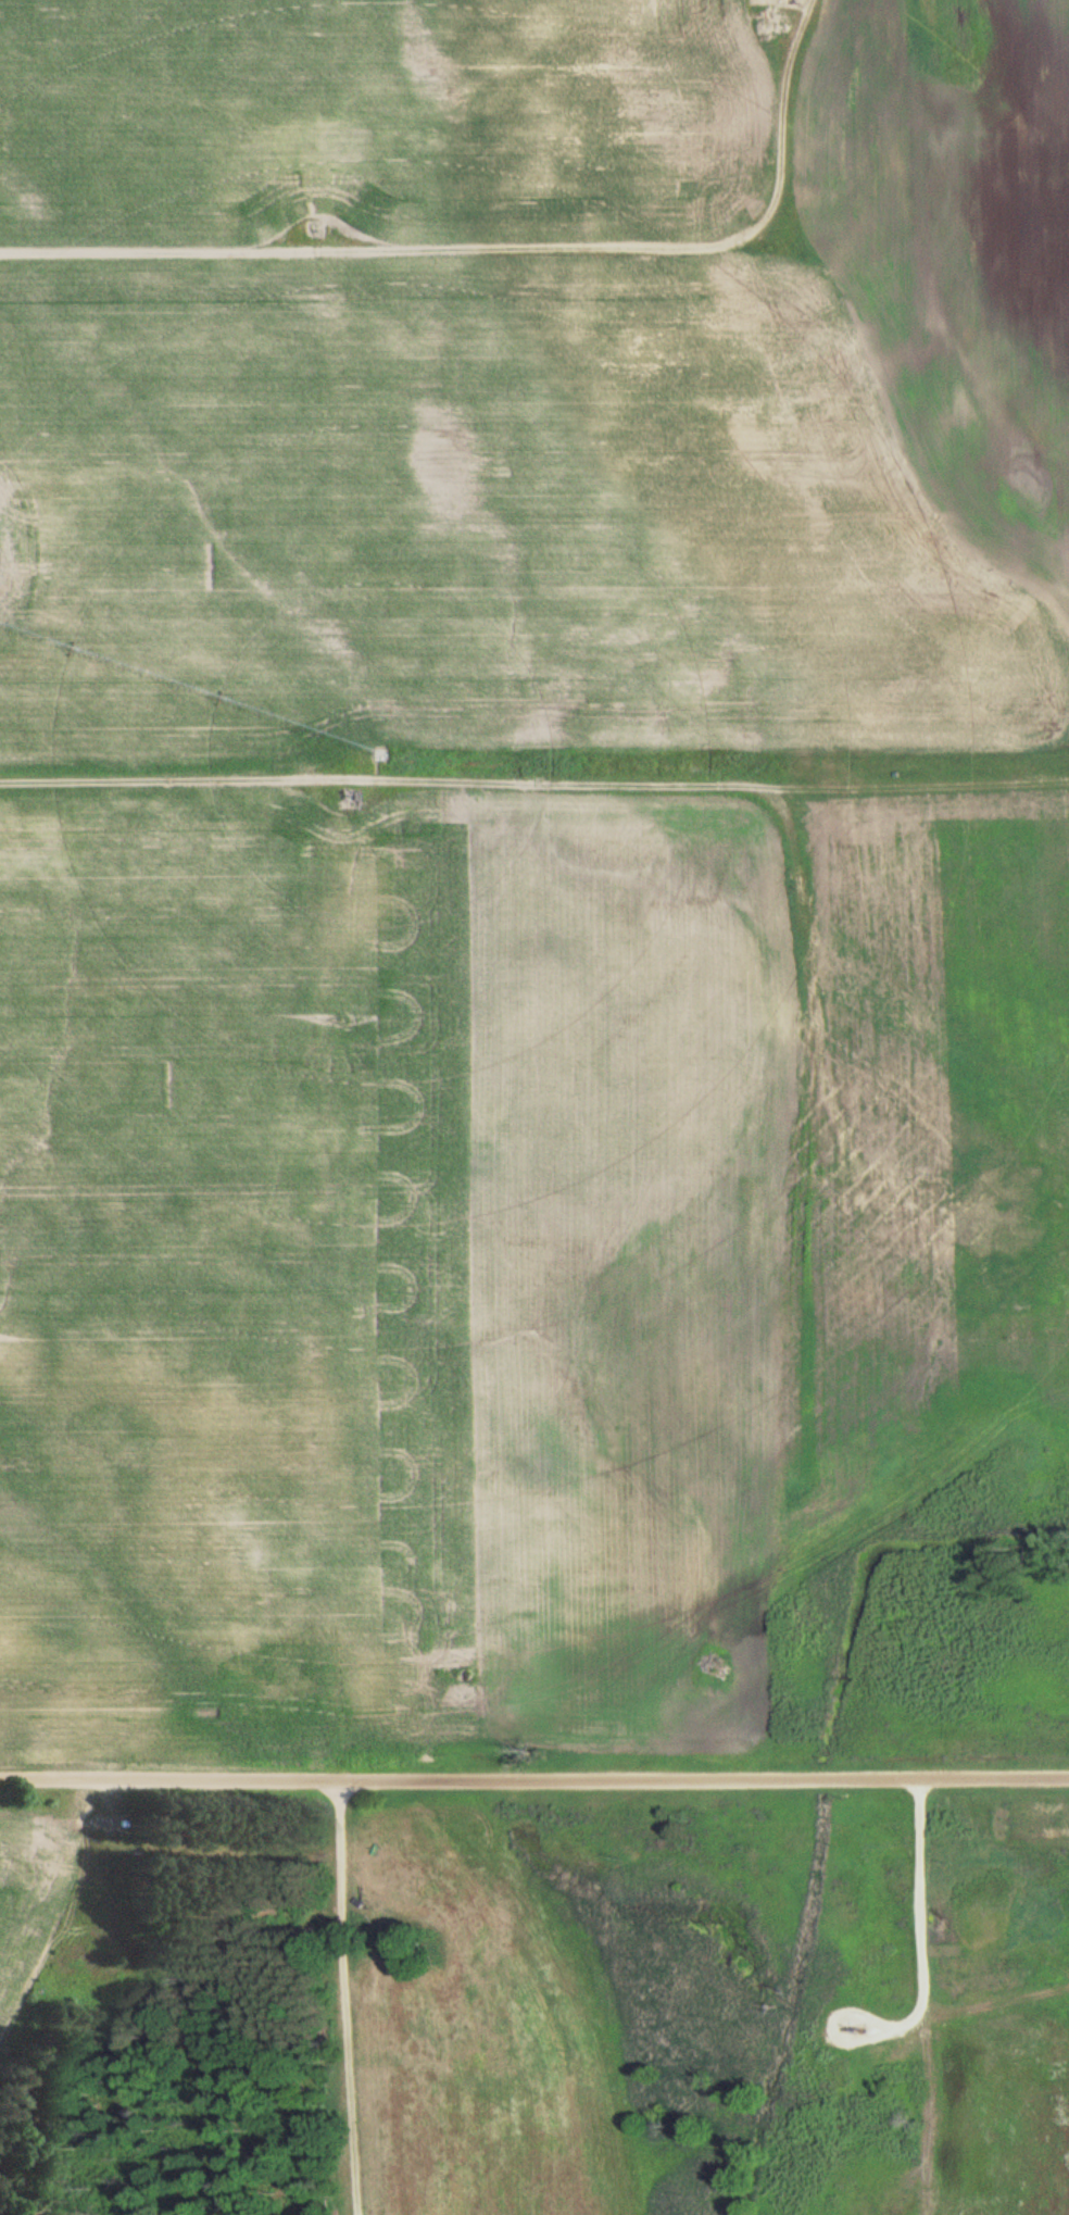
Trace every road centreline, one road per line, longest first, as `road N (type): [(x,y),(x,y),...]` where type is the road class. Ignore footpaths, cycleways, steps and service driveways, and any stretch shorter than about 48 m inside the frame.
road 1 (residential): [(337,1781),(1068,1782)]
road 2 (residential): [(0,1784),(337,1781)]

